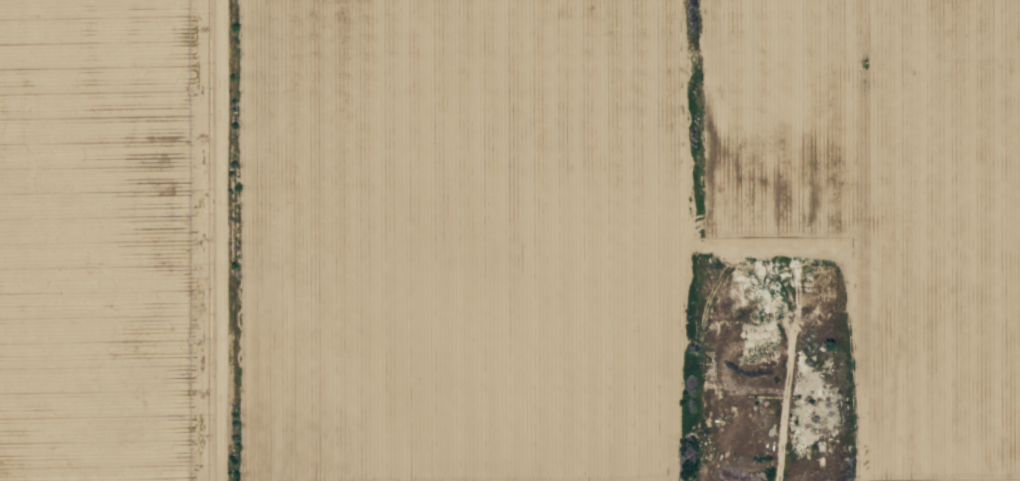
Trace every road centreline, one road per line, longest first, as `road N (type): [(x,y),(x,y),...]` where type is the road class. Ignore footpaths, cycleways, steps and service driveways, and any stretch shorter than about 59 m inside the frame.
road 1 (track): [(216,0),(215,480)]

